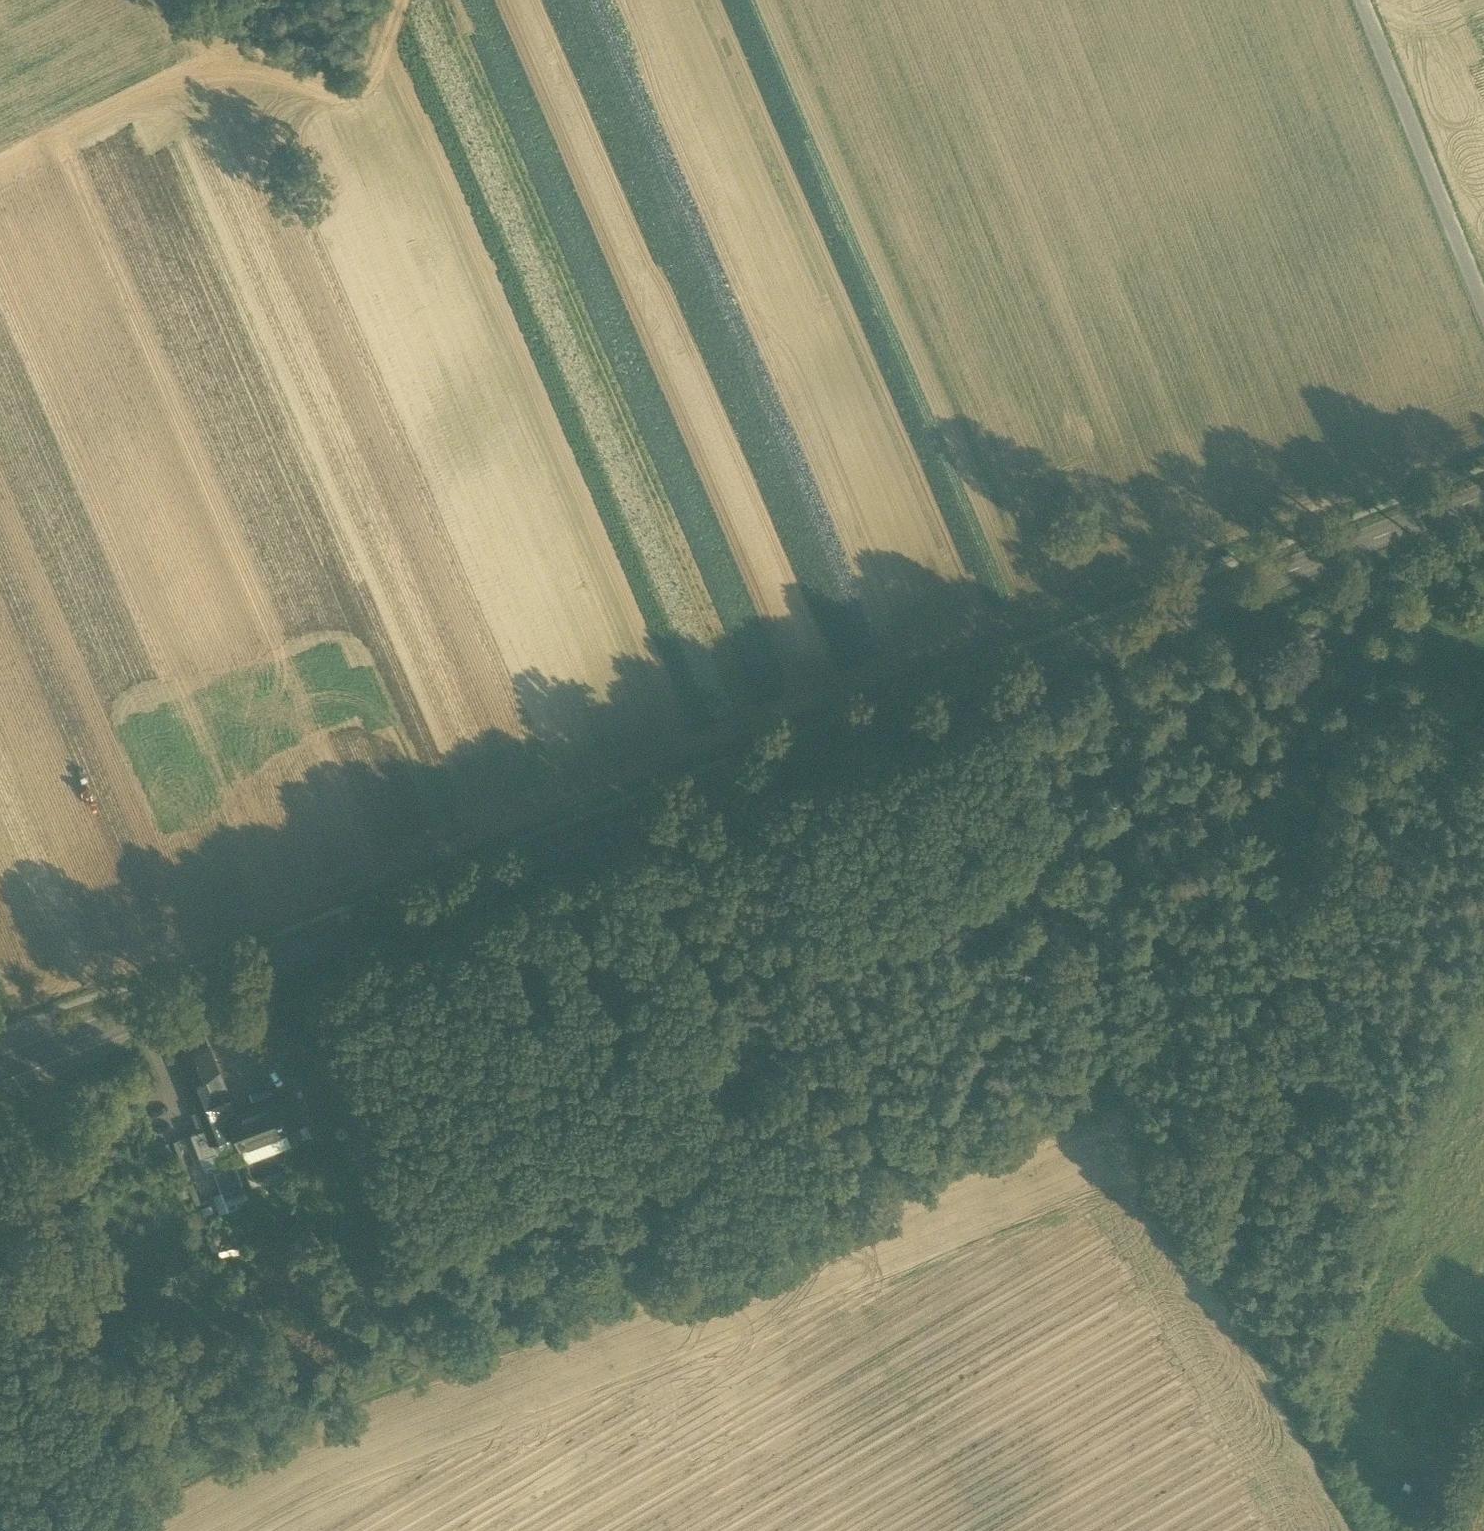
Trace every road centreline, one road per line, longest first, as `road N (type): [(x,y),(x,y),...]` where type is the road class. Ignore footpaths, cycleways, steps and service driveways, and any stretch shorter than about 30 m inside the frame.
road 1 (secondary): [(0,1070),(1483,496)]
road 2 (track): [(93,1530),(221,1457),(1120,1111)]
road 3 (track): [(1367,1530),(898,723)]

